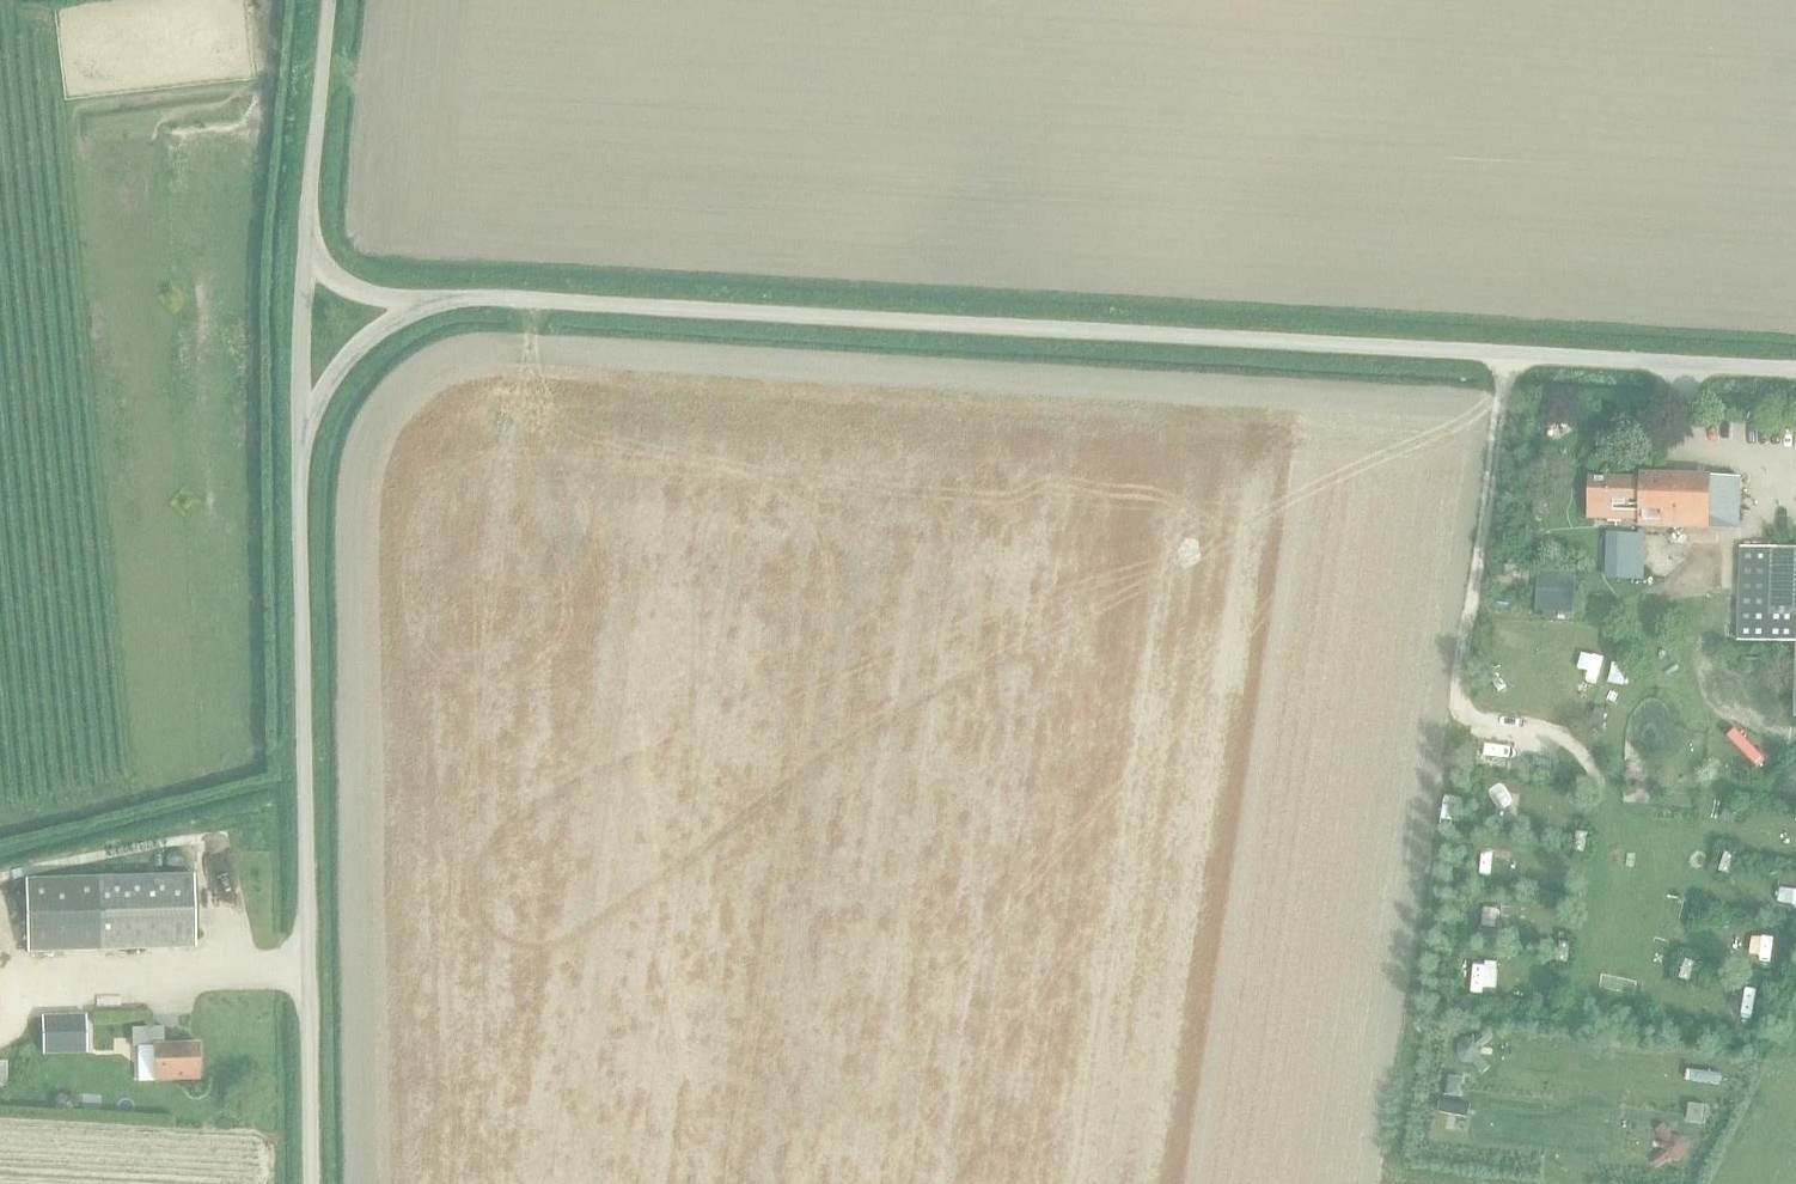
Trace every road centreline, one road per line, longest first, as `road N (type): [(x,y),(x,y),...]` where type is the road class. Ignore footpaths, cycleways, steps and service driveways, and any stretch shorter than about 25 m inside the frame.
road 1 (unclassified): [(425,298),(1795,369)]
road 2 (unclassified): [(309,1183),(298,438)]
road 3 (unclassified): [(303,243),(326,0)]
road 4 (unclassified): [(298,438),(303,243)]
road 5 (unclassified): [(298,438),(328,386),(376,335),(425,298)]
road 6 (unclassified): [(425,298),(369,292),(324,268),(303,243)]

